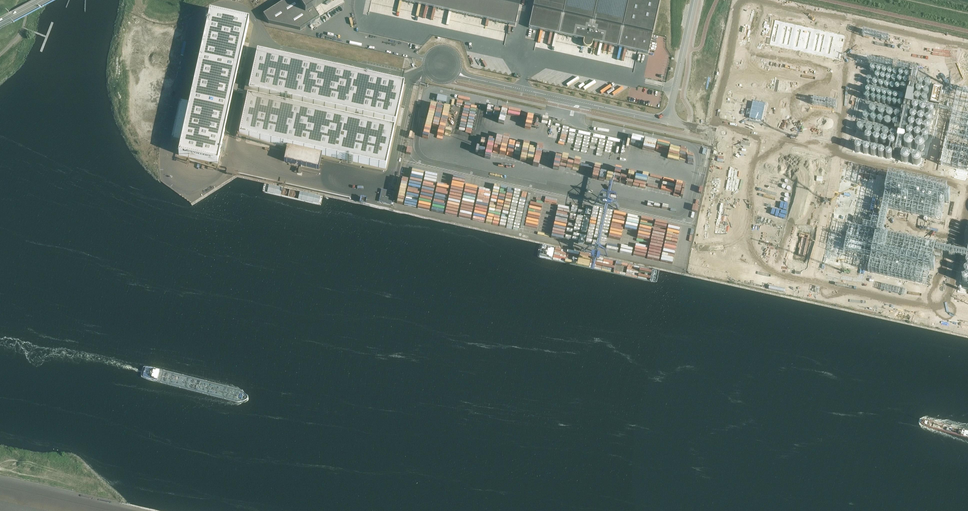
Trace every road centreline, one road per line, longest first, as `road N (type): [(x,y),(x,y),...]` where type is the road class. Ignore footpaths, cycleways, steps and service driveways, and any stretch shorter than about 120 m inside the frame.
road 1 (unclassified): [(456,73),(668,122)]
road 2 (unclassified): [(694,0),(668,122)]

